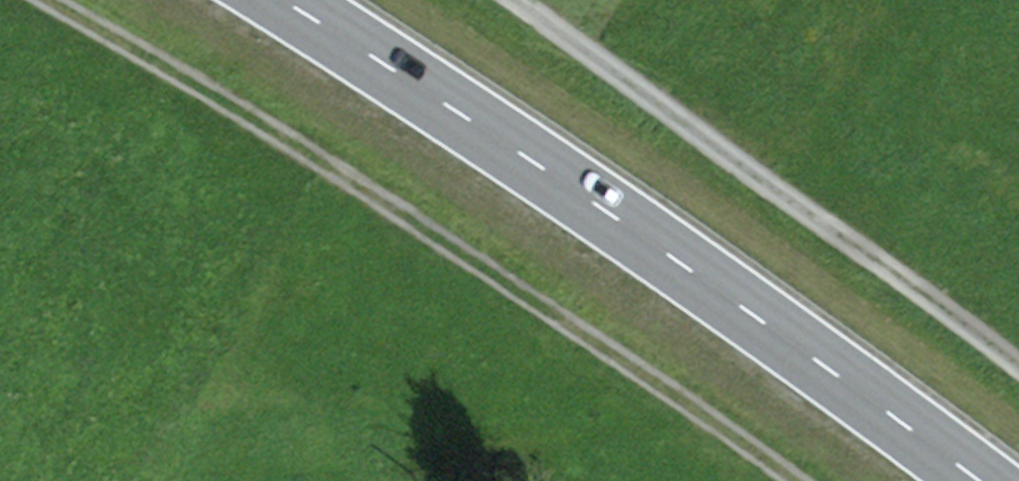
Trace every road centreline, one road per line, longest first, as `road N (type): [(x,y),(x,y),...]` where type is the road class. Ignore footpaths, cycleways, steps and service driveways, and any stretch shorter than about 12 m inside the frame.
road 1 (track): [(81,0),(699,380),(820,480)]
road 2 (primary): [(989,480),(552,161),(293,0)]
road 3 (track): [(1018,380),(503,0)]

